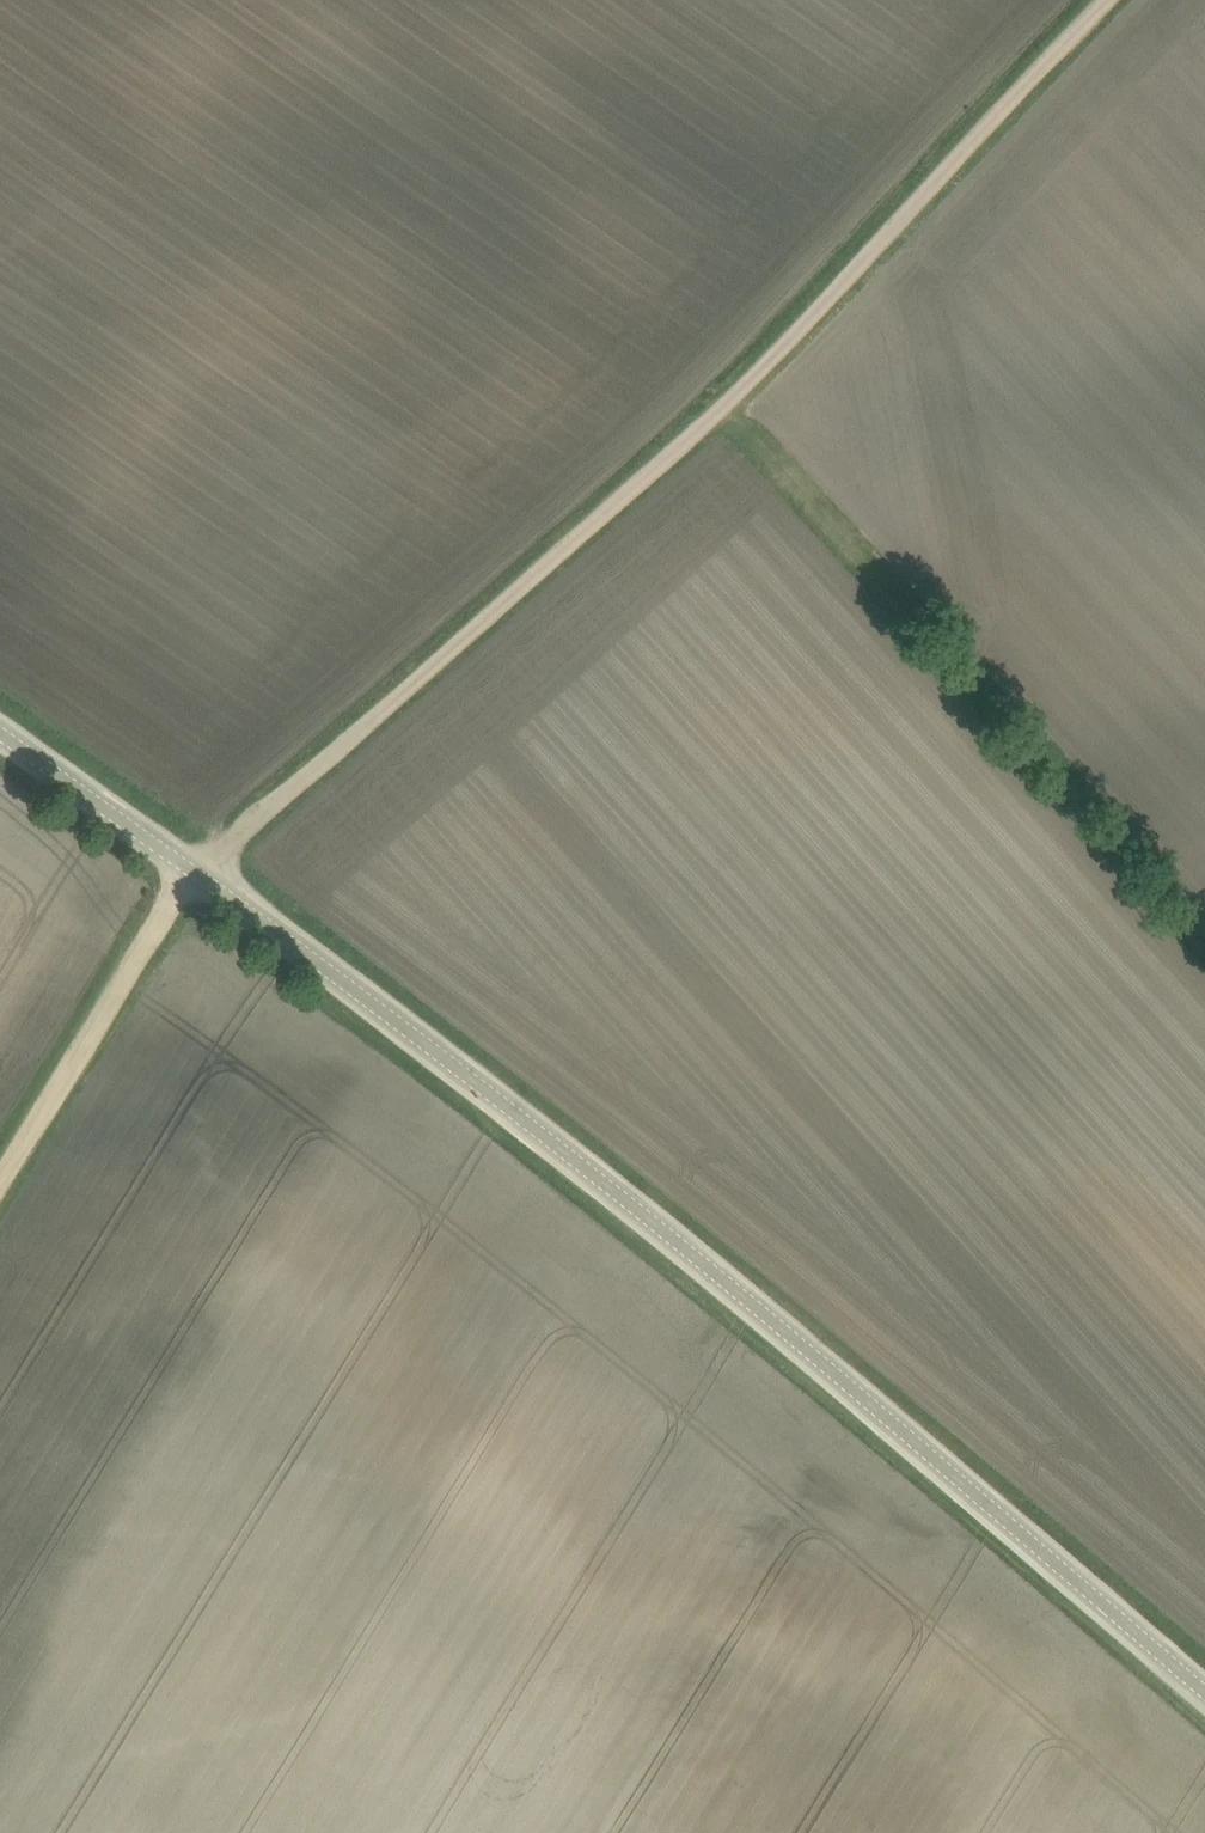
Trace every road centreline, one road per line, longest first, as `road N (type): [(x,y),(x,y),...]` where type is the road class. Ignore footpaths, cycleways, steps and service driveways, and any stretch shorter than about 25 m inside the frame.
road 1 (track): [(0,1190),(192,869),(274,814),(716,422),(1108,0)]
road 2 (tertiary): [(1204,1687),(192,869),(0,729)]

